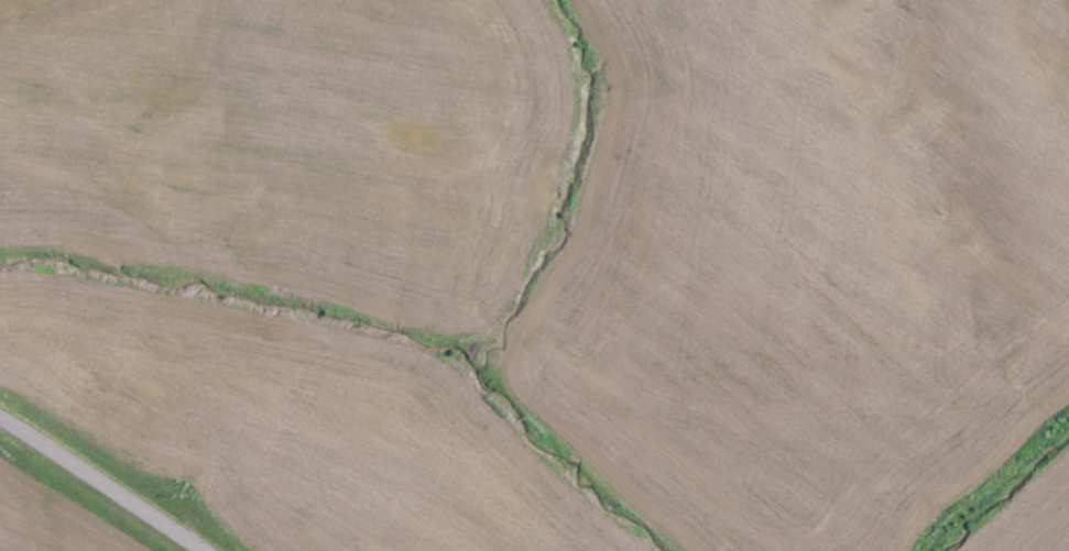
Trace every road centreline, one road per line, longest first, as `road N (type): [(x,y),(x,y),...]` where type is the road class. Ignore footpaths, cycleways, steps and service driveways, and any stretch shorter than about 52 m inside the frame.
road 1 (secondary): [(205,550),(0,417)]

